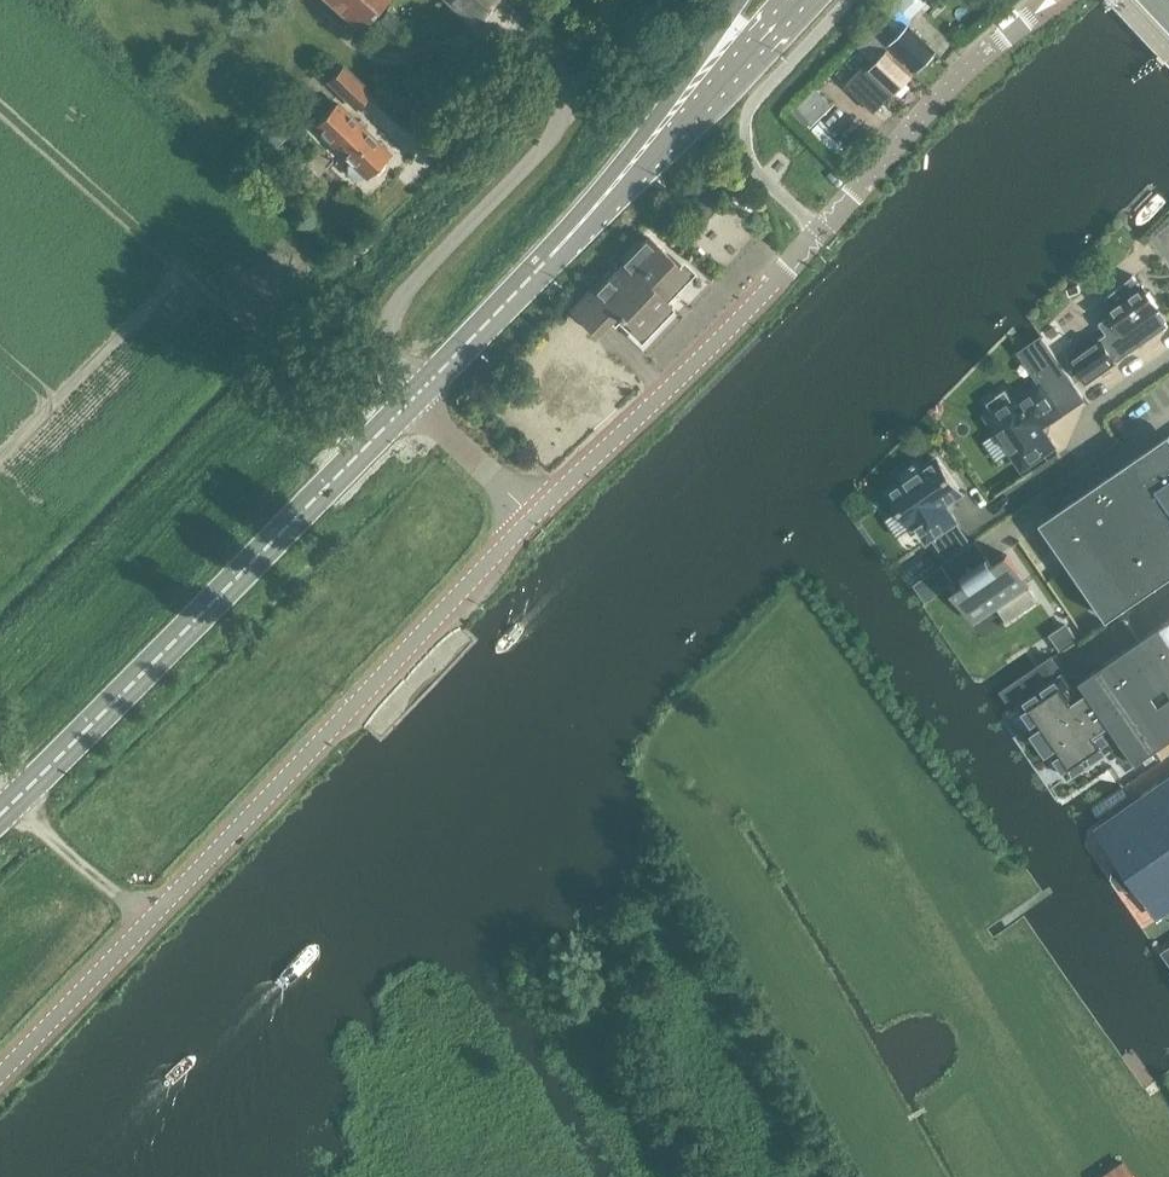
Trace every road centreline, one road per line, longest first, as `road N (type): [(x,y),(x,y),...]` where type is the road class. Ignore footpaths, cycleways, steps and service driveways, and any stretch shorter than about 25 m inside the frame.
road 1 (tertiary): [(0,1069),(532,512)]
road 2 (tertiary): [(532,512),(1039,5)]
road 3 (secondary): [(0,813),(414,396)]
road 4 (secondary): [(414,396),(664,139)]
road 5 (secondary): [(664,139),(798,0)]
road 6 (unclassified): [(532,512),(414,396)]
road 7 (secondary): [(753,0),(664,139)]

